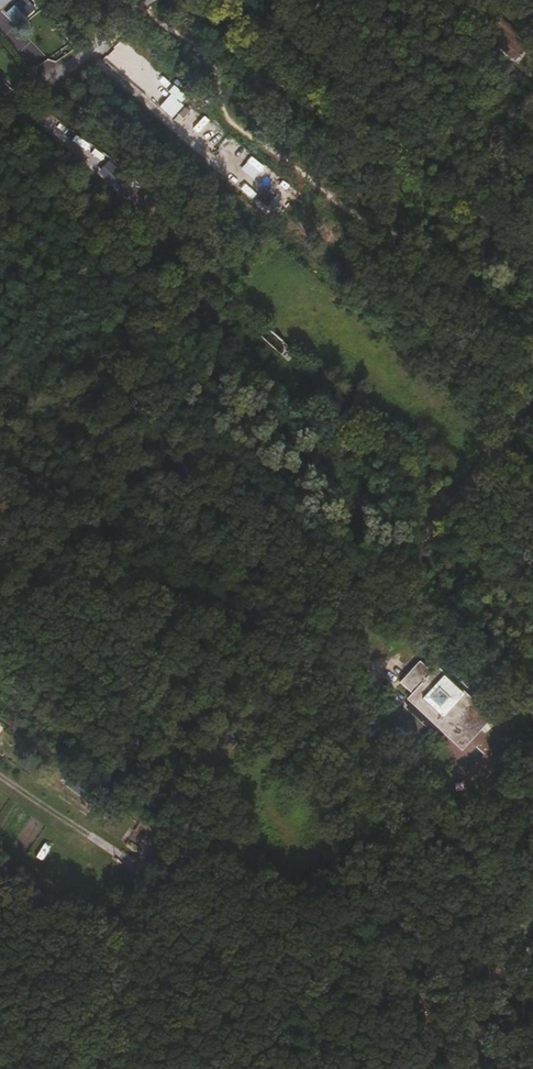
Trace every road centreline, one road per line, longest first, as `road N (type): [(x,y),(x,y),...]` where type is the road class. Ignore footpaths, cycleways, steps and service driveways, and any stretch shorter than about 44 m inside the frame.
road 1 (residential): [(532,401),(470,486),(208,775),(142,881),(107,1013),(82,1068)]
road 2 (residential): [(174,0),(103,35),(0,126)]

